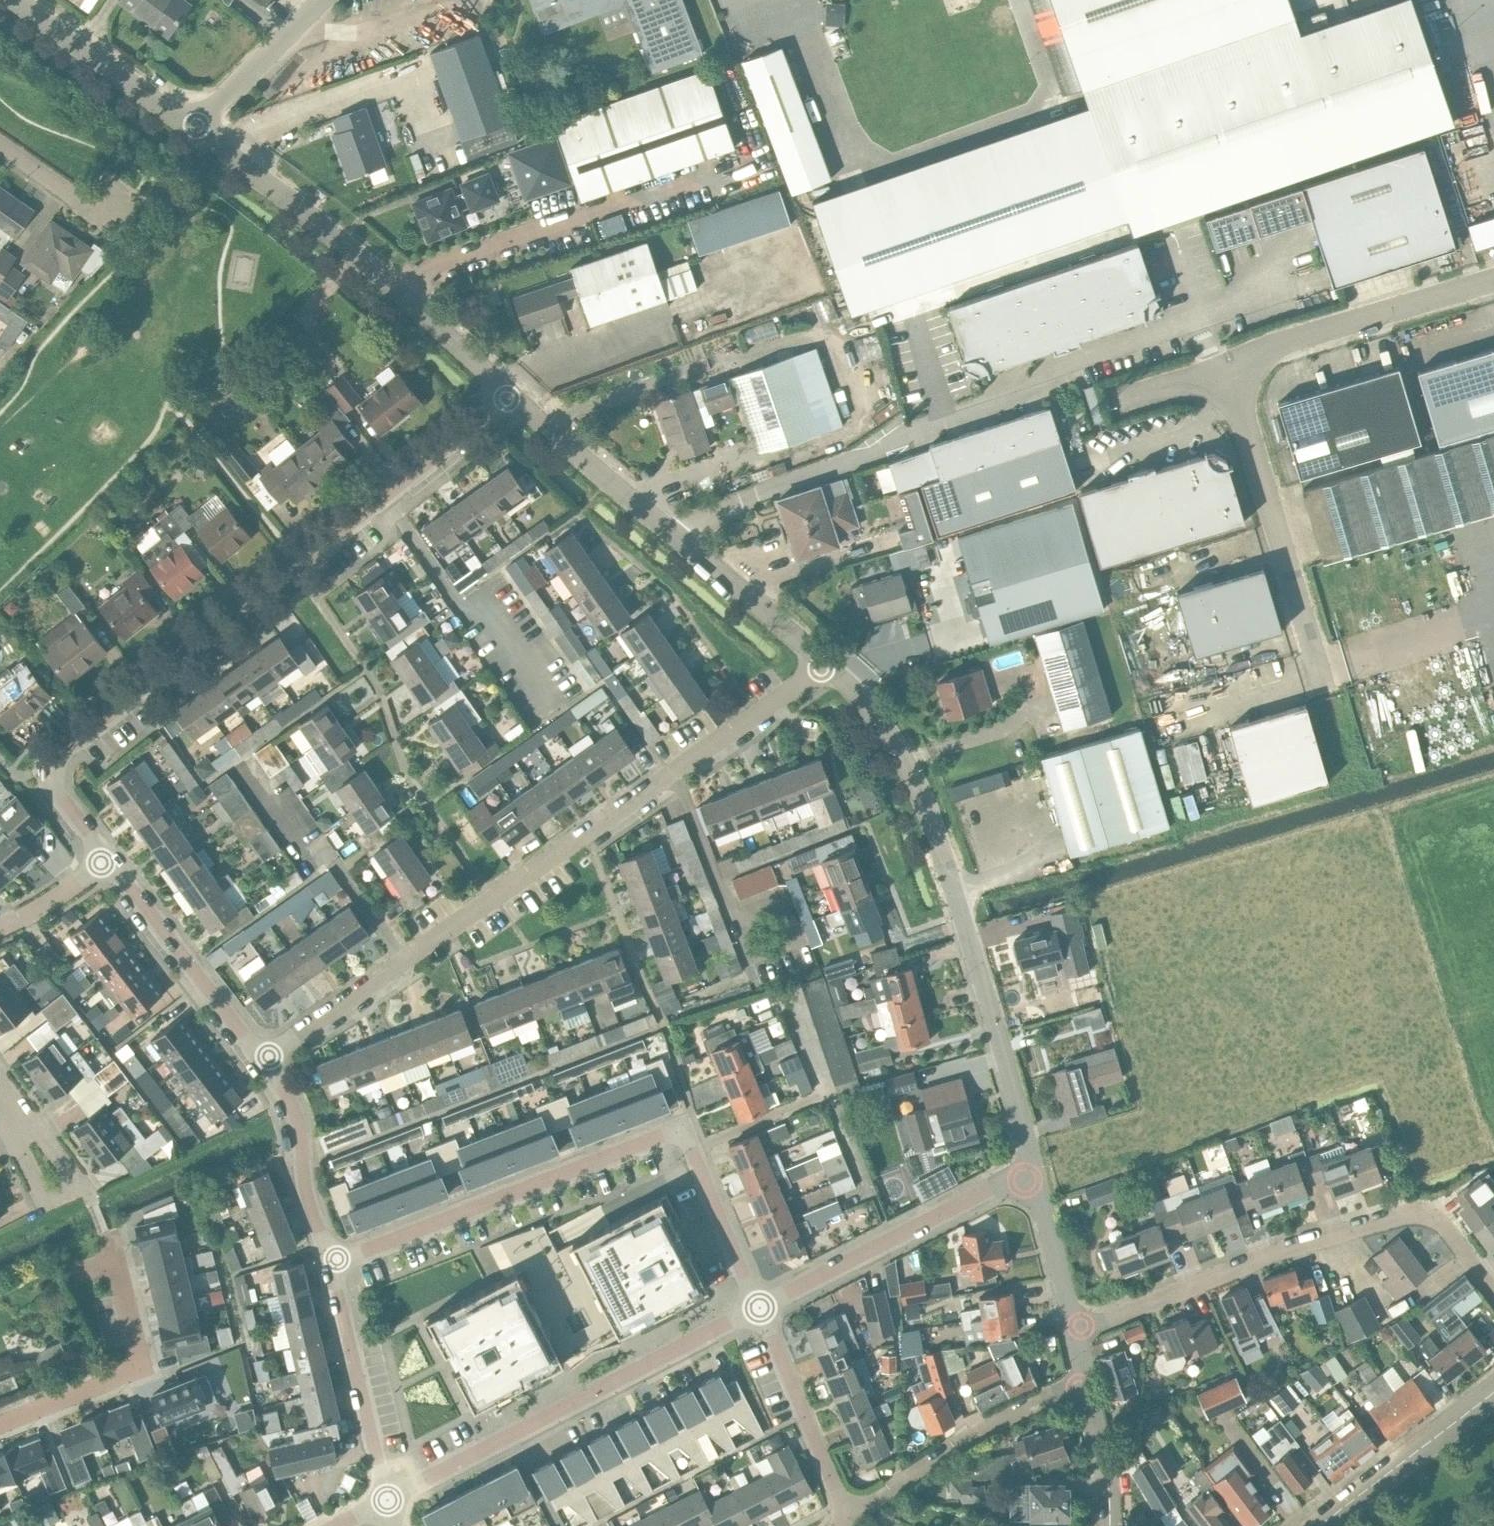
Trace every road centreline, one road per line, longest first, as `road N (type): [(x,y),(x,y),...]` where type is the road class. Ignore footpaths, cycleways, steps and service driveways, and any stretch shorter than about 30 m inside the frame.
road 1 (residential): [(102,861),(51,785),(52,763),(64,748),(512,397)]
road 2 (residential): [(265,1061),(826,660)]
road 3 (tertiary): [(1032,1176),(934,829),(905,761),(826,660)]
road 4 (residential): [(1073,1327),(1419,1209),(1448,1227),(1493,1287)]
road 5 (residential): [(388,1500),(760,1306)]
road 6 (tertiary): [(512,397),(190,130)]
road 7 (tertiary): [(826,660),(512,397)]
road 8 (residential): [(331,1261),(662,1131),(685,1135)]
road 9 (unclassified): [(1228,366),(1319,682)]
road 10 (residential): [(760,1306),(996,1185),(1032,1176)]
road 11 (residential): [(111,1241),(141,1369),(0,1425)]
road 12 (unclassified): [(1493,280),(1275,344),(1228,366)]
road 13 (residential): [(1085,1382),(998,1421),(847,1515)]
road 14 (residential): [(265,1061),(102,861)]
road 15 (residential): [(388,1500),(331,1261)]
road 16 (residential): [(847,1515),(760,1306)]
road 17 (unclassified): [(1311,1525),(1493,1392)]
road 18 (tertiary): [(190,130),(18,0)]
road 19 (residential): [(331,1261),(307,1202),(300,1128),(265,1061)]
road 20 (residential): [(760,1306),(685,1135)]
road 21 (residential): [(15,1115),(46,1201),(79,1186),(46,1139)]
road 22 (unclassified): [(190,130),(319,0)]
road 23 (residential): [(130,196),(106,223),(0,146)]
road 24 (tertiary): [(1073,1327),(1032,1176)]
road 25 (tertiary): [(1107,1525),(1102,1452),(1085,1382)]
road 26 (residential): [(0,928),(102,861)]

